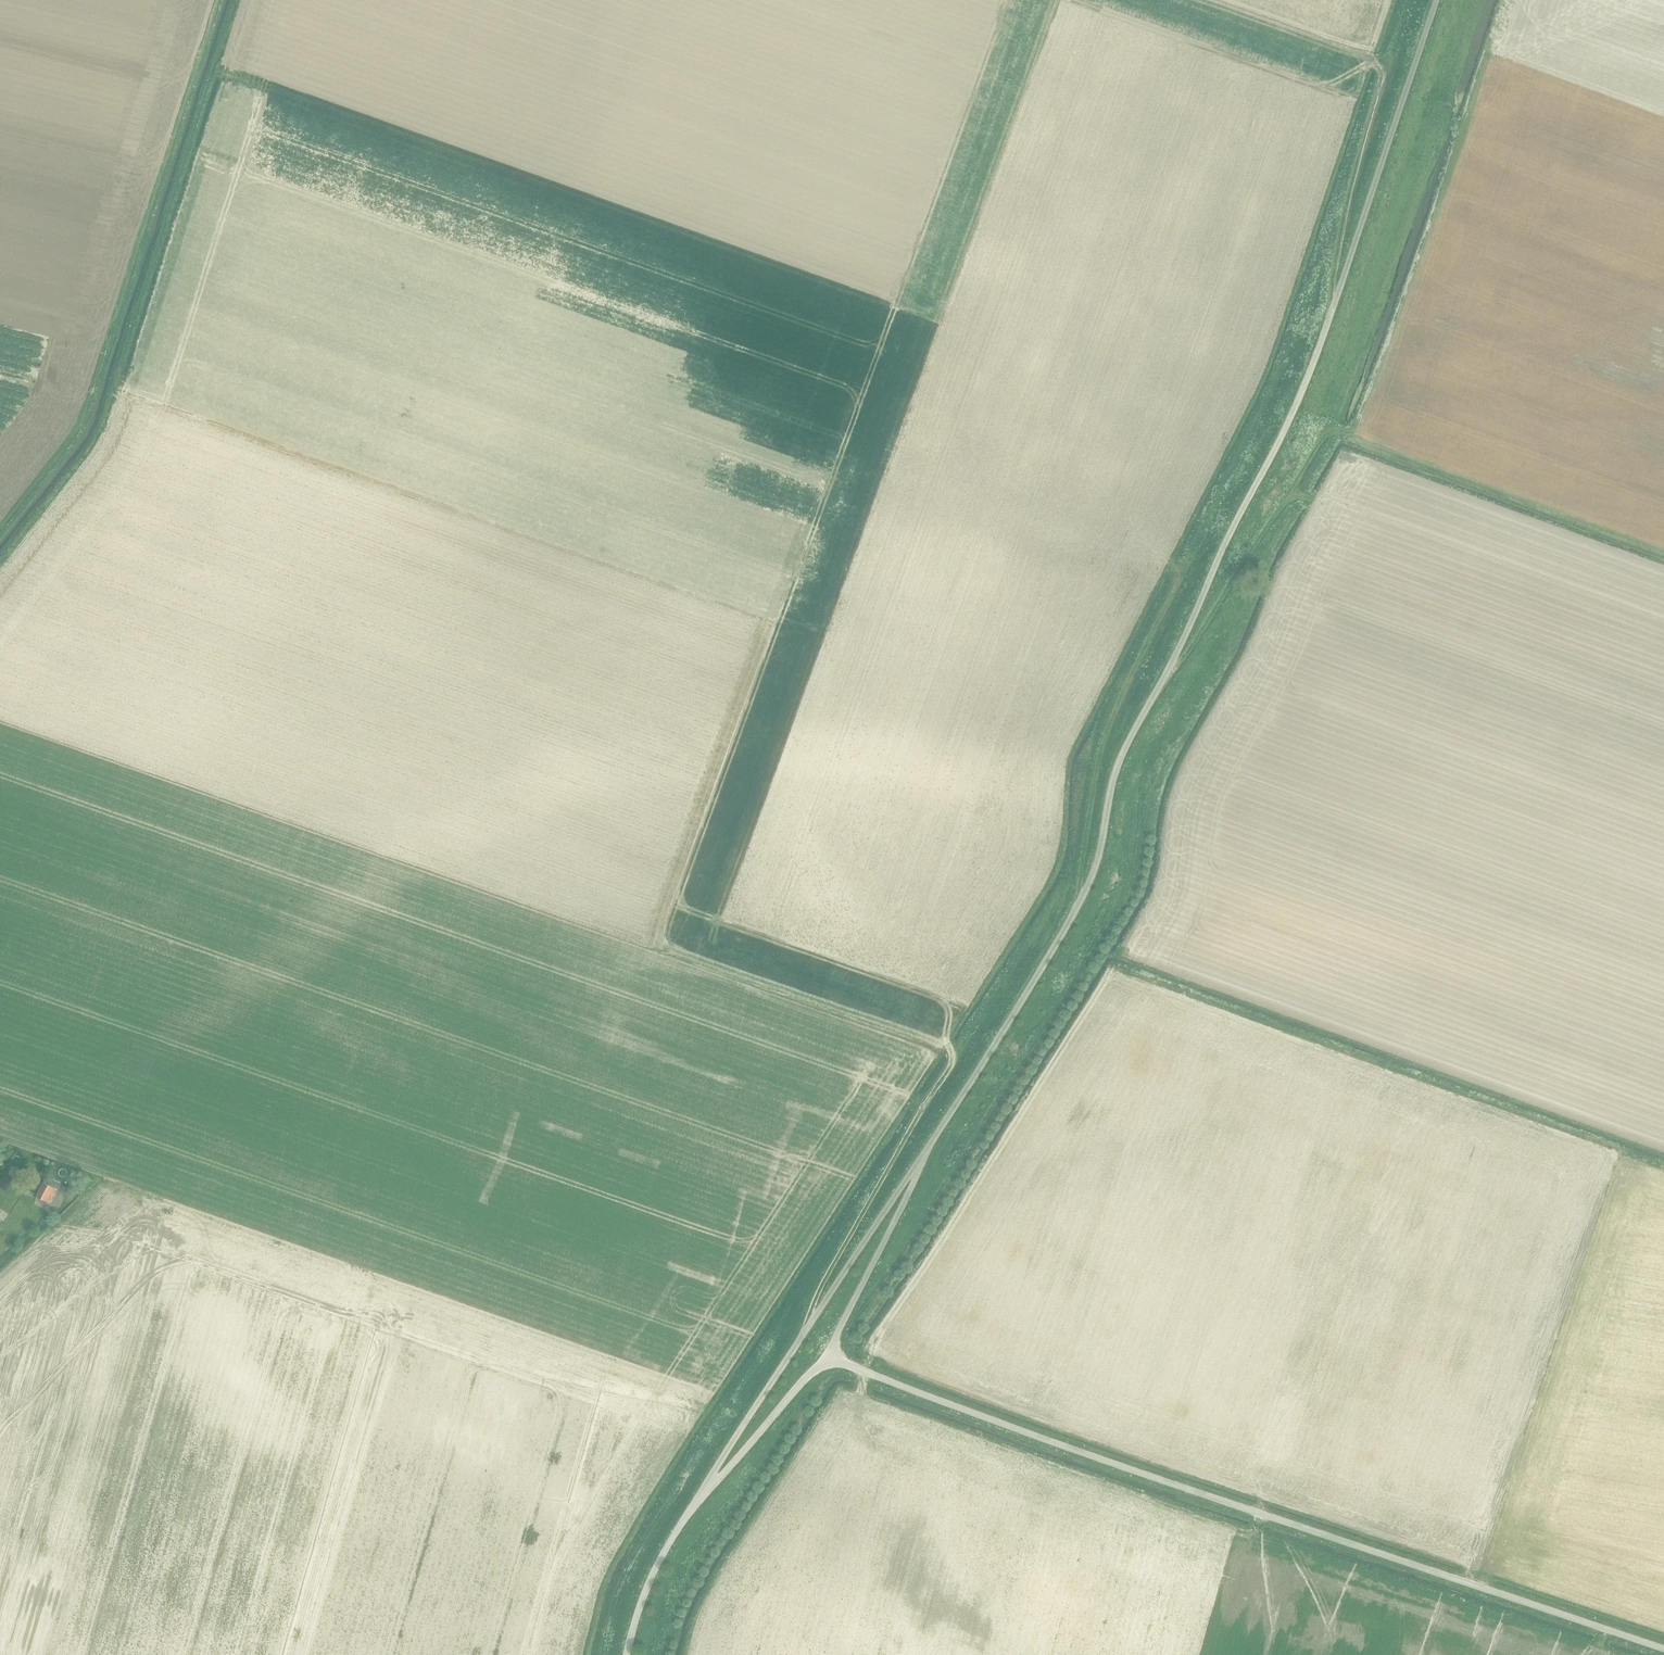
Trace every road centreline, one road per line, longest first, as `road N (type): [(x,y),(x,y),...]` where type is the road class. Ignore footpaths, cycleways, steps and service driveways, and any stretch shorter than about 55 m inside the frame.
road 1 (unclassified): [(919,1161),(1097,865),(1115,776),(1318,350),(1433,0)]
road 2 (unclassified): [(1663,1649),(826,1357)]
road 3 (unclassified): [(919,1161),(706,1483)]
road 4 (unclassified): [(826,1357),(919,1161)]
road 5 (unclassified): [(626,1654),(656,1568),(706,1483)]
road 6 (unclassified): [(706,1483),(723,1475),(826,1357)]

